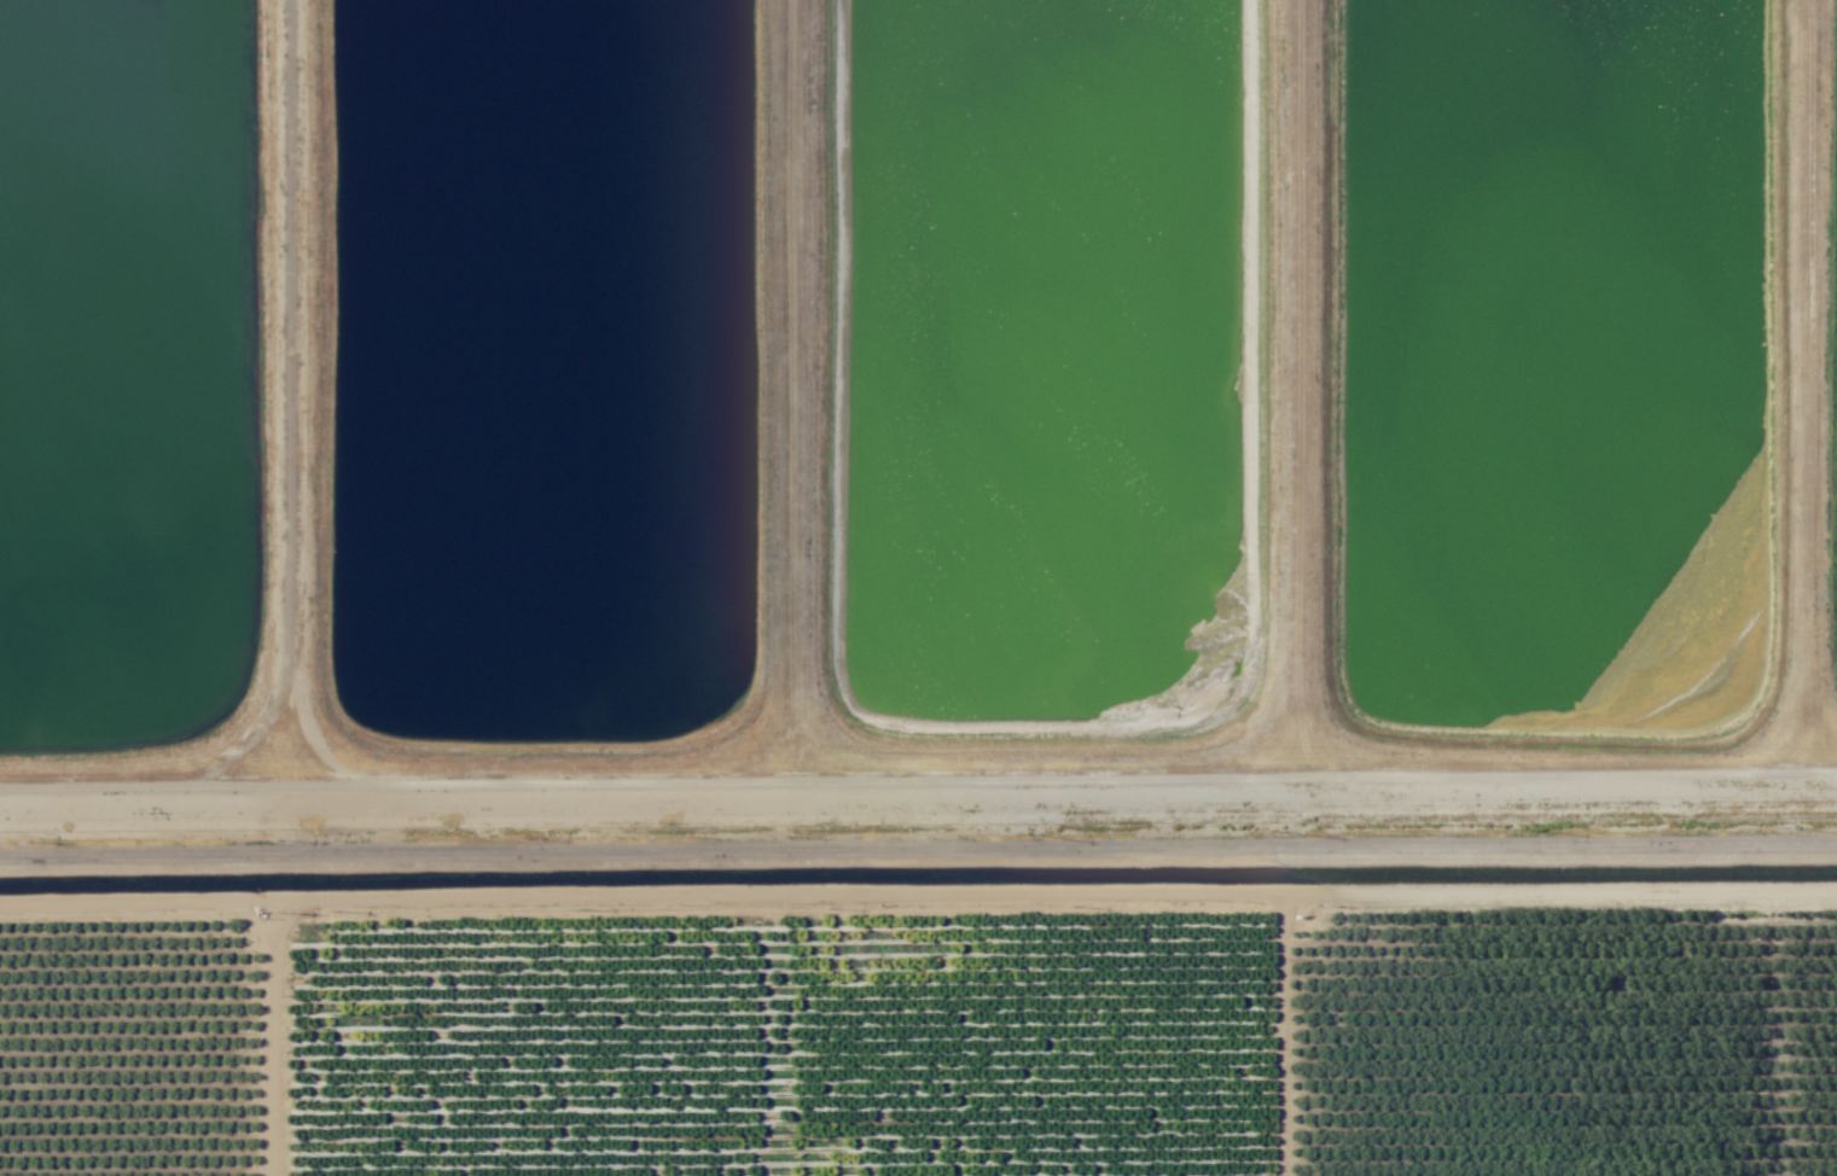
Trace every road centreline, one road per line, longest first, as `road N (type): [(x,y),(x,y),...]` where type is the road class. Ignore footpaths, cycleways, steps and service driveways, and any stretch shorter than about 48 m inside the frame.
road 1 (tertiary): [(0,856),(1836,841)]

